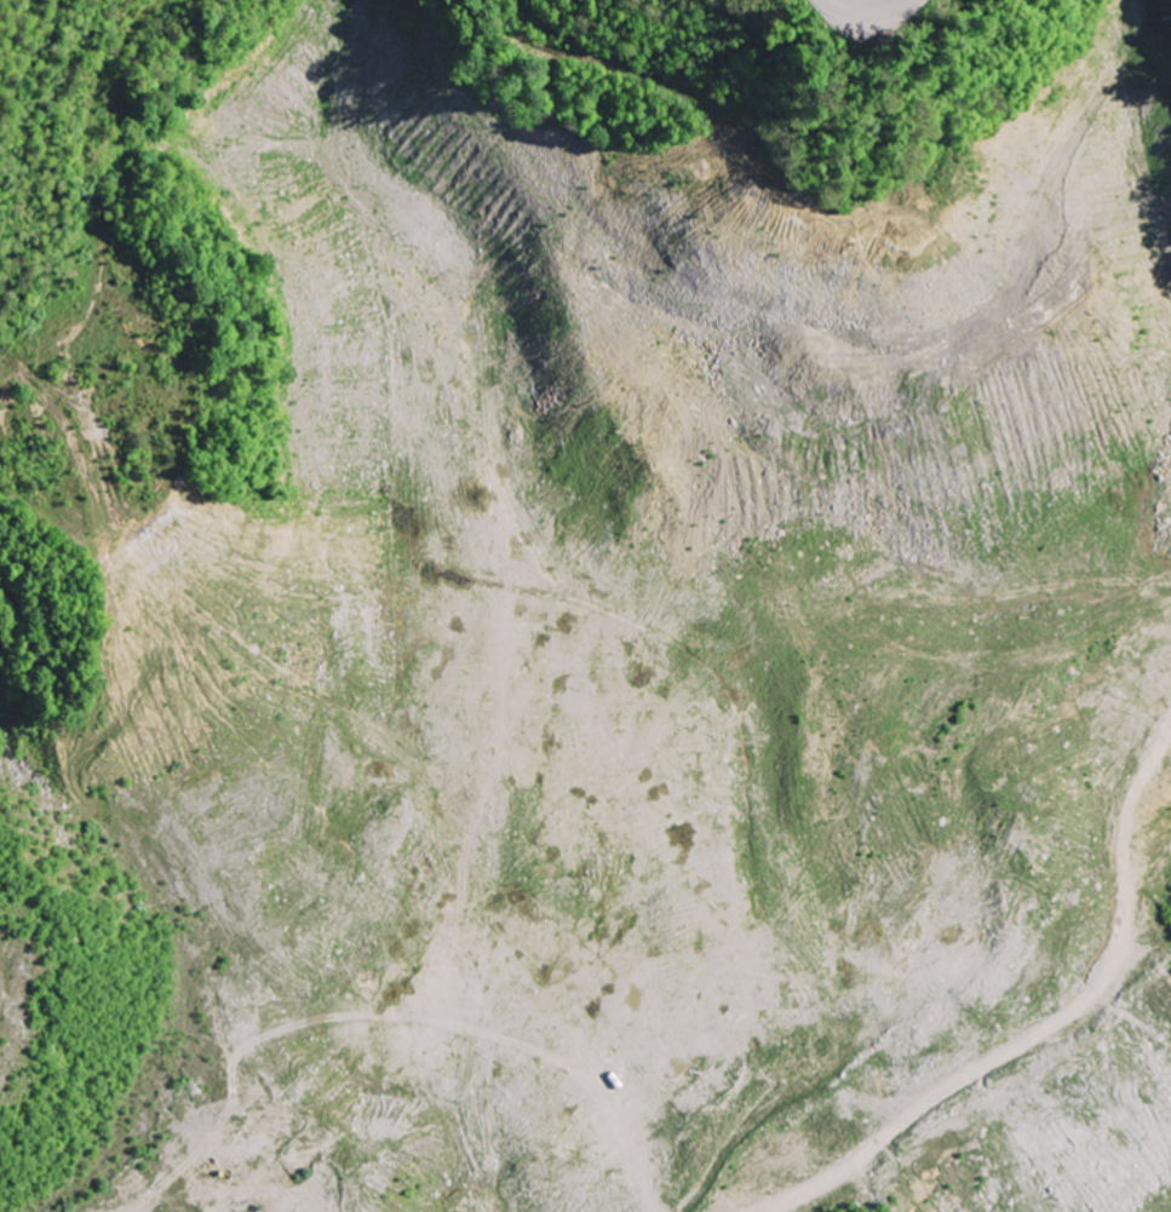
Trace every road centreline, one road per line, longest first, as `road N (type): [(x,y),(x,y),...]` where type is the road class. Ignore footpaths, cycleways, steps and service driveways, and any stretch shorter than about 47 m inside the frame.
road 1 (track): [(1170,117),(1160,98),(1156,51),(1141,38),(1114,40),(1023,110),(999,176),(976,206),(947,225),(913,230),(786,170),(631,67),(541,45),(516,24),(505,0)]
road 2 (track): [(159,0),(93,120),(87,185),(102,266),(91,304),(0,381)]

